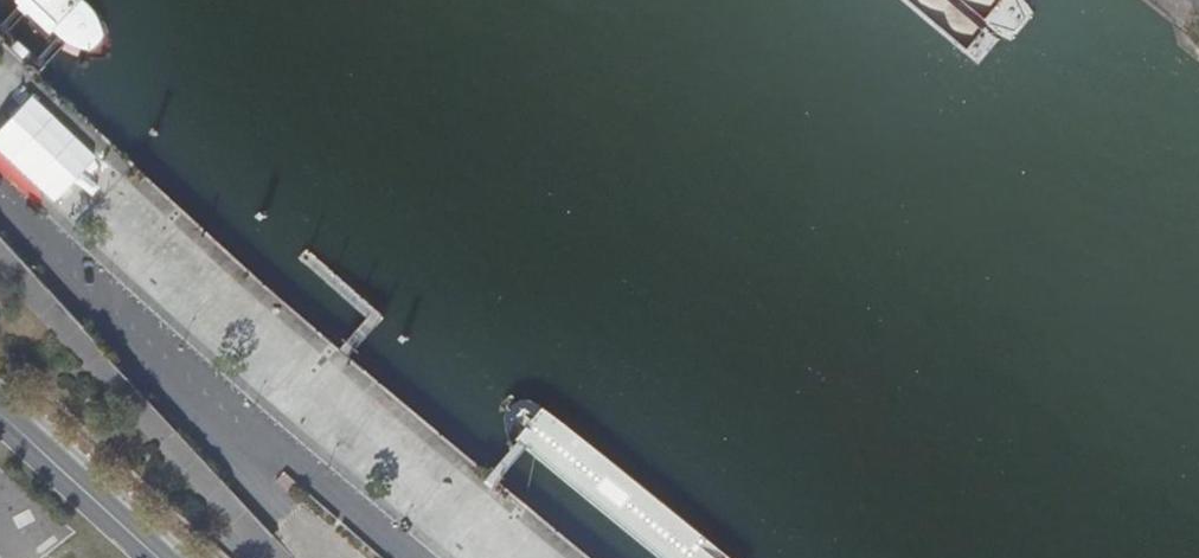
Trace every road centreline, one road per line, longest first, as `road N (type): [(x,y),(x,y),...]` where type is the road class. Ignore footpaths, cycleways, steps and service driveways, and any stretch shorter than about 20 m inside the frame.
road 1 (primary): [(158,557),(0,415)]

